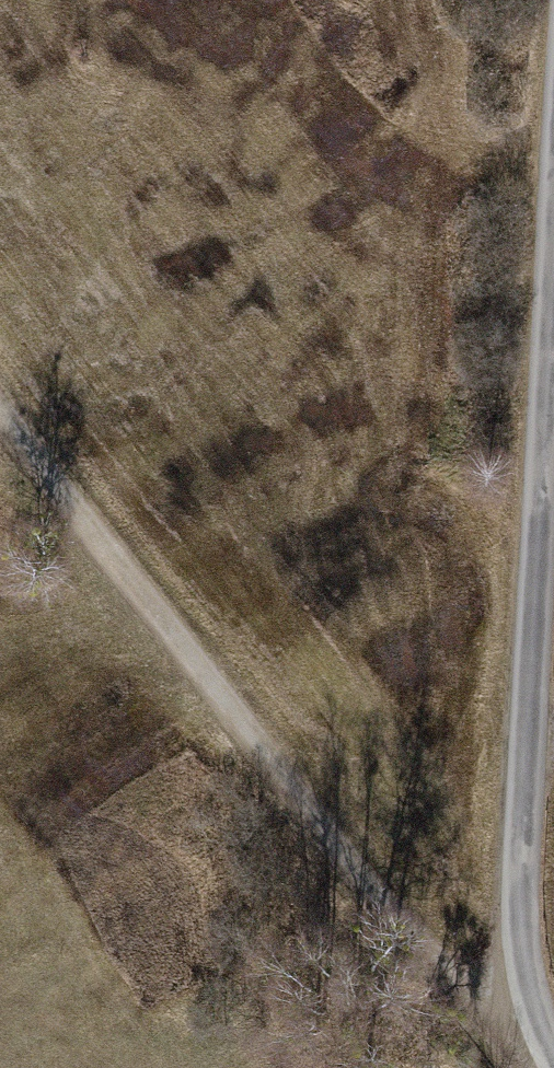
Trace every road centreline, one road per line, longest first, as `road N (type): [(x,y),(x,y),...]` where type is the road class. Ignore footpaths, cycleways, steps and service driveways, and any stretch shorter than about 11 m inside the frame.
road 1 (track): [(548,1061),(419,951),(0,412)]
road 2 (unclassified): [(551,1067),(531,1007),(519,897),(553,295)]

